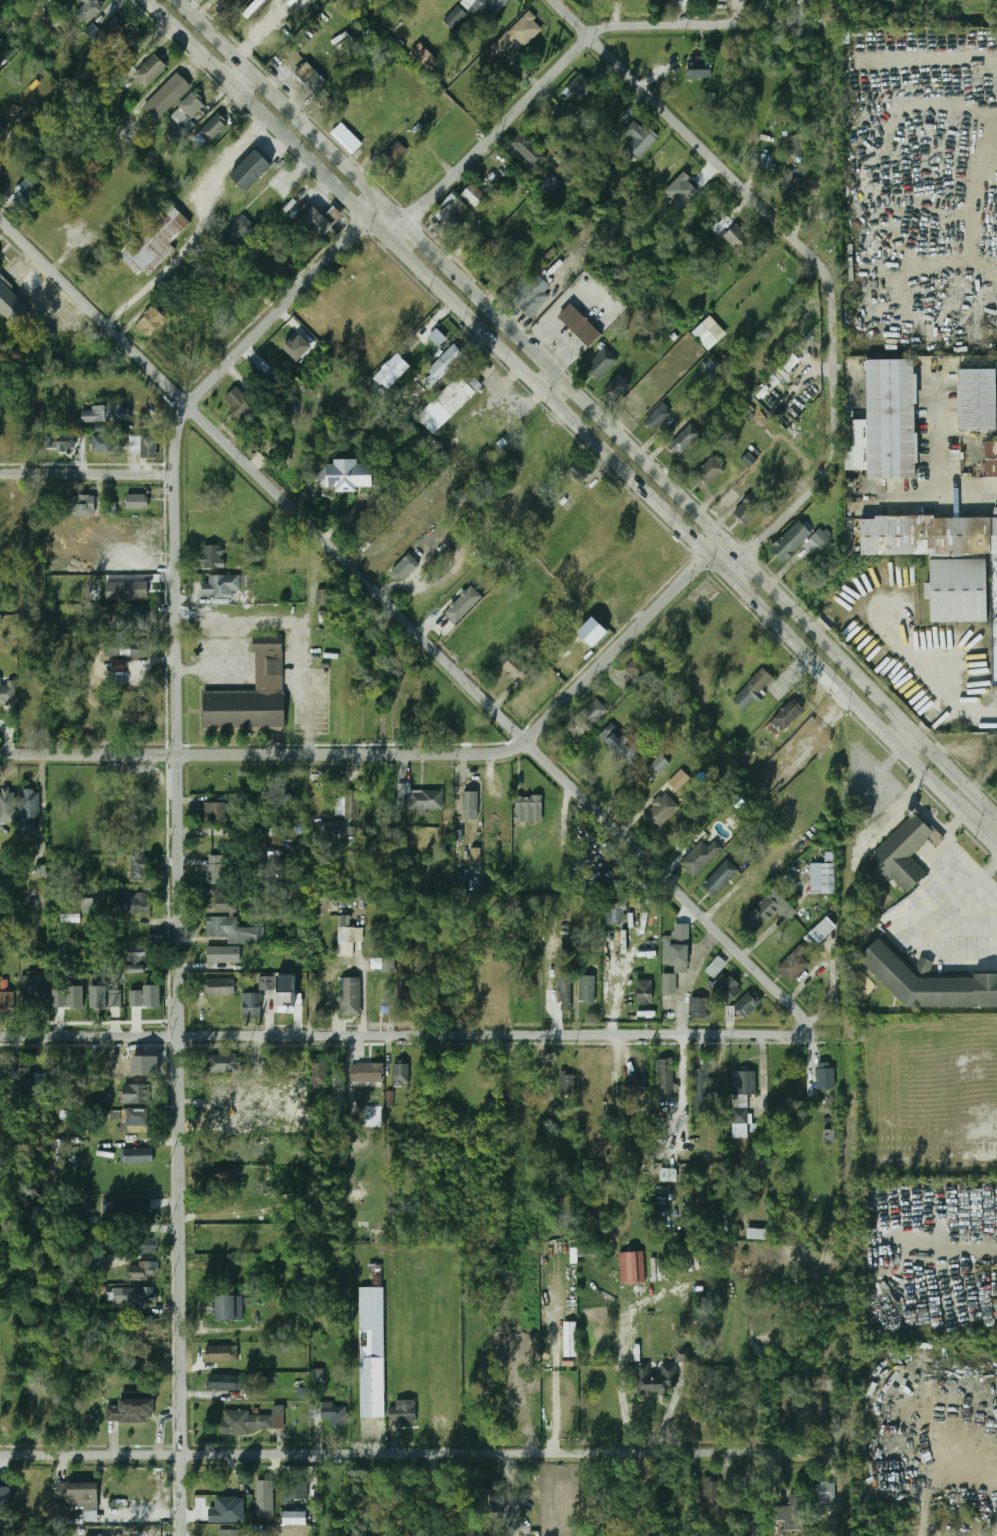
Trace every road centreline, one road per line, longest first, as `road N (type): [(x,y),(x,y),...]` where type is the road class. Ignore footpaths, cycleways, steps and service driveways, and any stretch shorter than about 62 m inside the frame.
road 1 (residential): [(183,1535),(182,433),(190,404),(382,199)]
road 2 (secondary): [(145,0),(966,815)]
road 3 (secondary): [(996,812),(175,0)]
road 4 (residential): [(796,1034),(805,1022),(800,1009),(0,218)]
road 5 (residential): [(833,1452),(0,1452)]
road 6 (residential): [(796,1034),(0,1033)]
road 7 (residential): [(837,419),(836,298),(825,266),(555,0)]
road 8 (tertiary): [(528,741),(488,756),(0,754)]
road 9 (residential): [(388,242),(591,36)]
road 10 (tertiary): [(528,741),(694,568),(740,554)]
road 11 (residential): [(591,36),(631,26),(828,24)]
road 12 (residential): [(740,554),(761,547),(828,479),(837,419)]
road 13 (residential): [(178,474),(0,474)]

